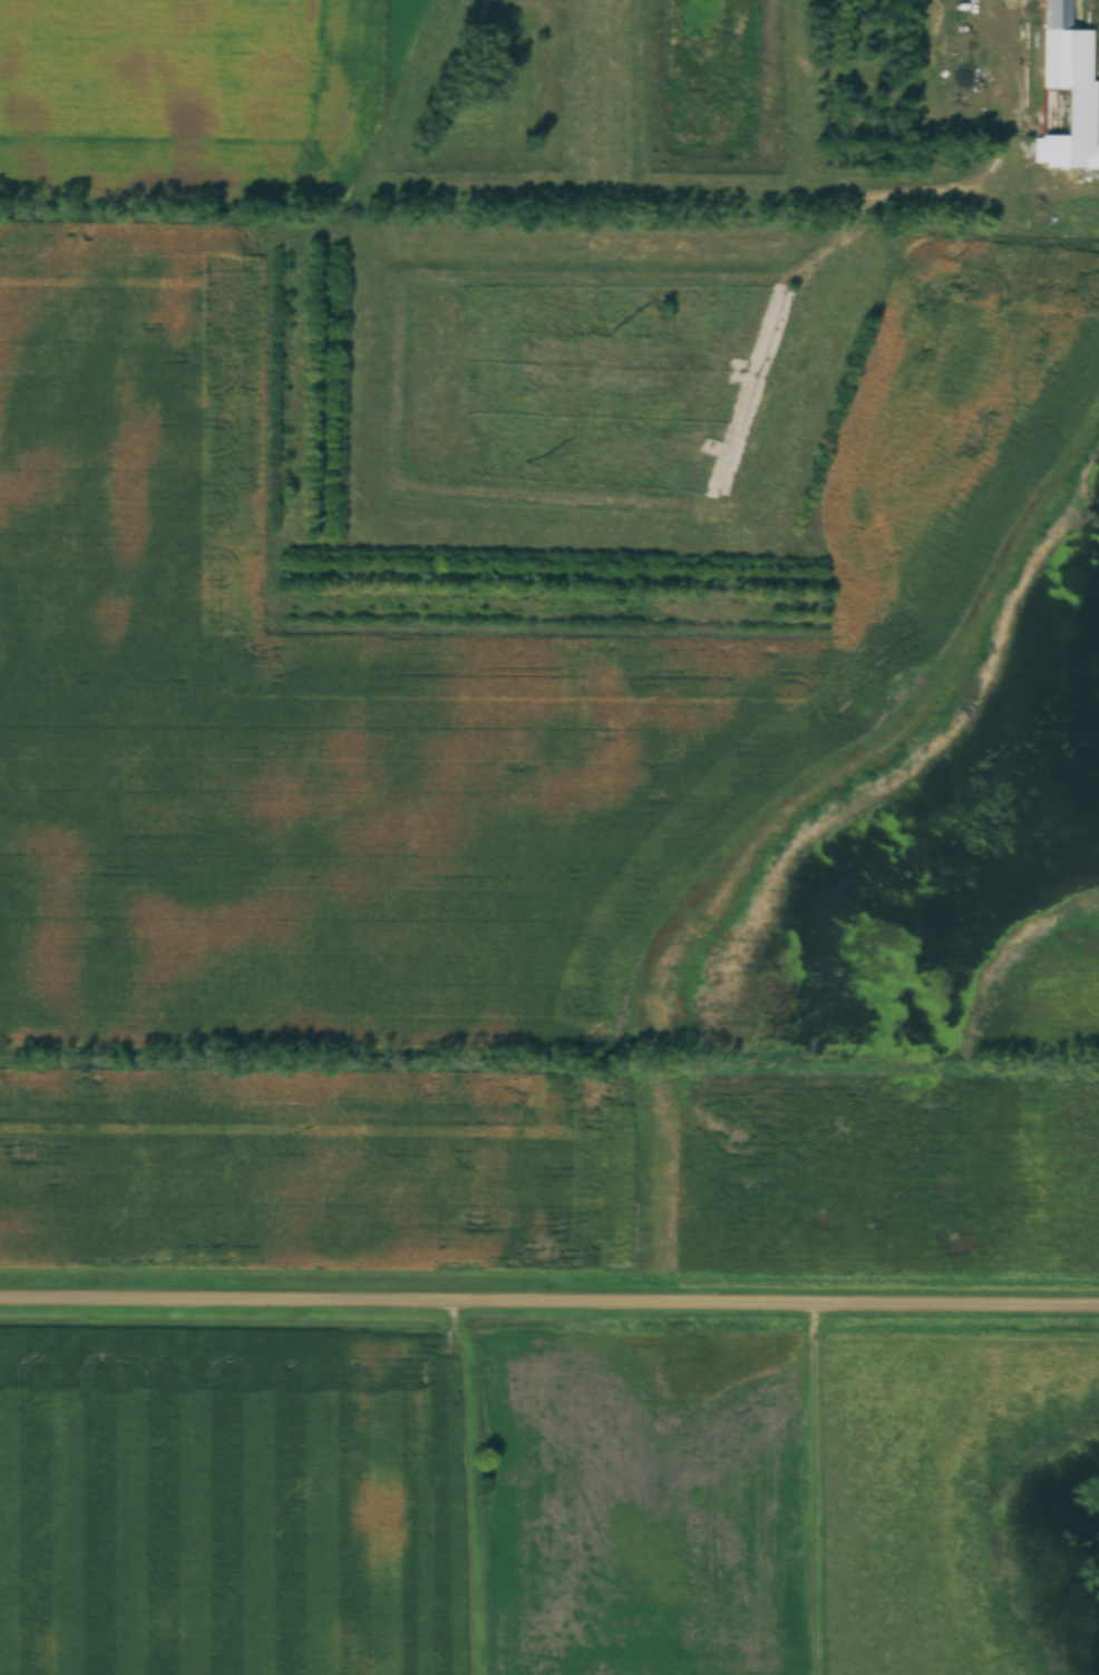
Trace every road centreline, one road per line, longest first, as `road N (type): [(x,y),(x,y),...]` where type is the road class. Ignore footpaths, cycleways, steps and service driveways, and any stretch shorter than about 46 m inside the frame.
road 1 (residential): [(0,1308),(1098,1315)]

